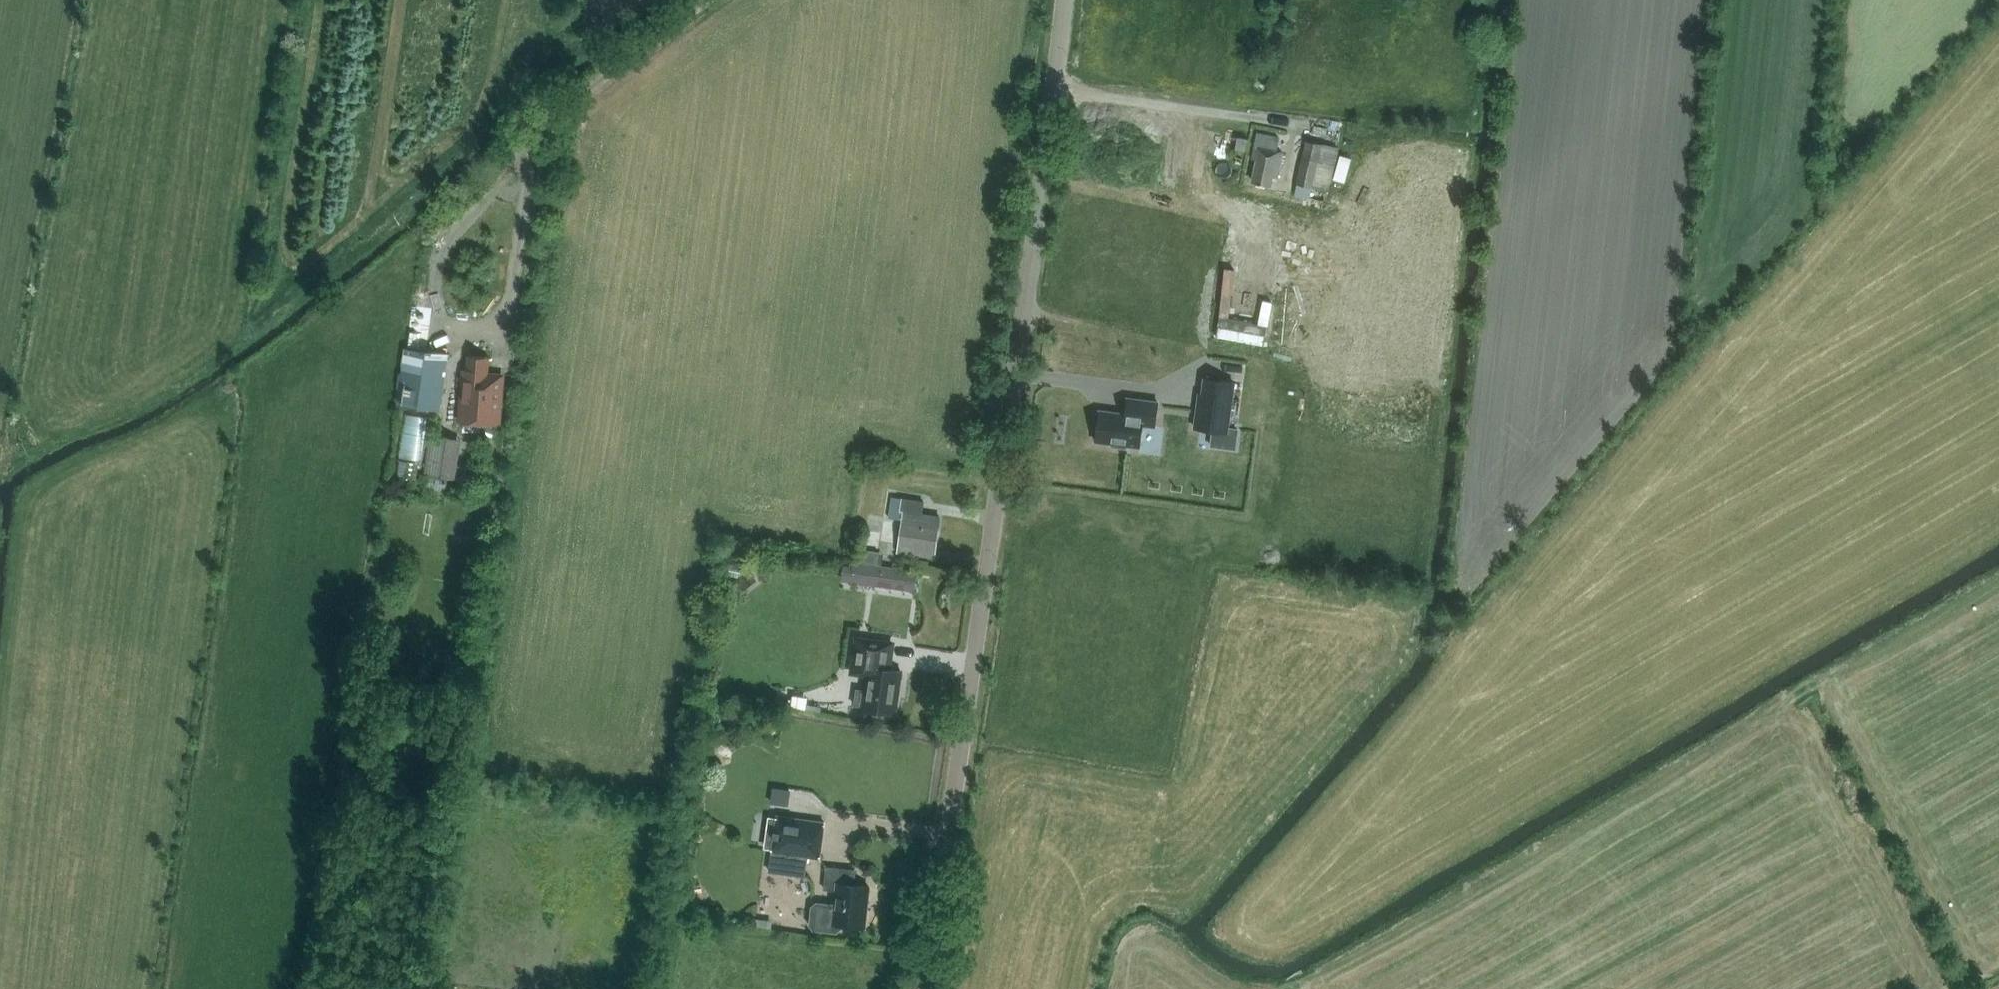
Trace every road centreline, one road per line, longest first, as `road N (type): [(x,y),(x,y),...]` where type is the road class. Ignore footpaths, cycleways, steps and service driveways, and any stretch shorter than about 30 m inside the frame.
road 1 (unclassified): [(927,988),(1065,0)]

